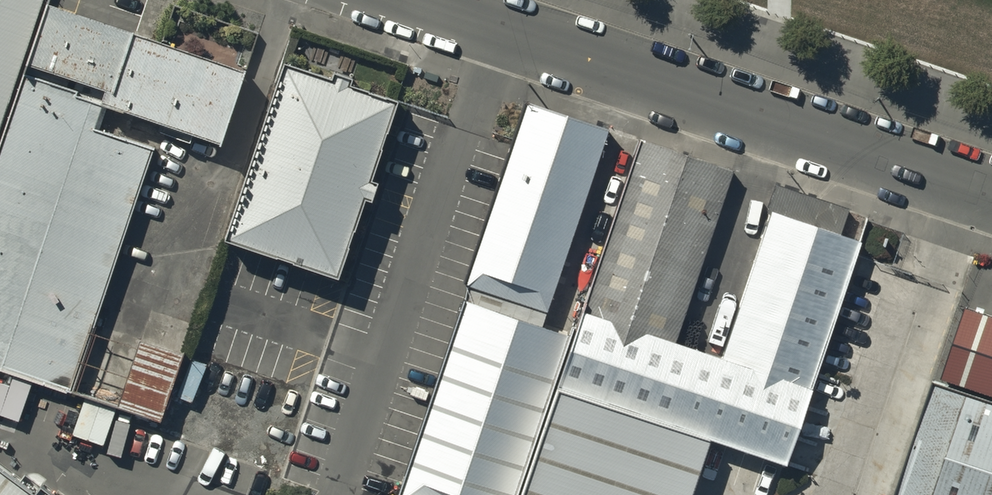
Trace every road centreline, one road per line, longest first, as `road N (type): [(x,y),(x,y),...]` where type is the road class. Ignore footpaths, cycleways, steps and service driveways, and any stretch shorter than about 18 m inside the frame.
road 1 (unclassified): [(414,0),(991,195)]

